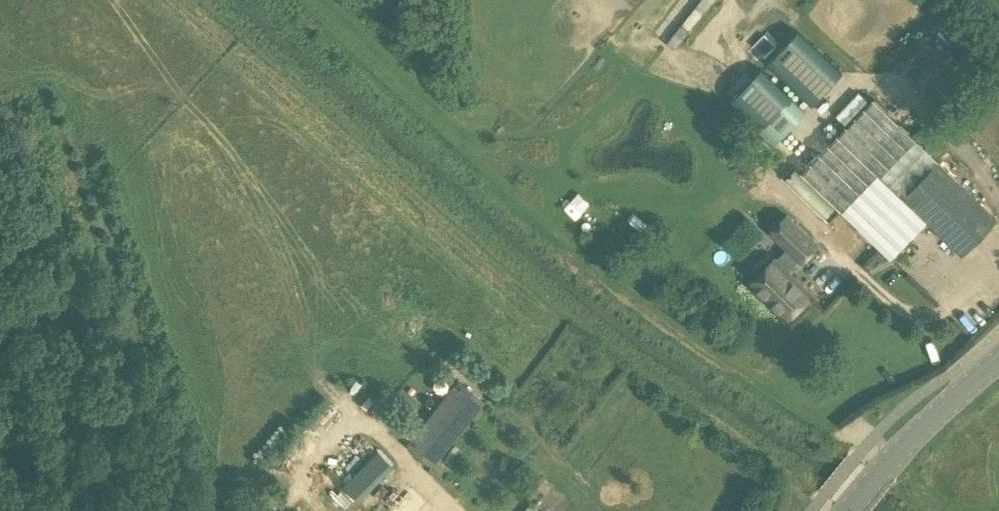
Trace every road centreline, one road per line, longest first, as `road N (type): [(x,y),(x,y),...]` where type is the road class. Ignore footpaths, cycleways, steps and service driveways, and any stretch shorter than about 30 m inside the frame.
road 1 (track): [(311,0),(646,312),(891,460),(924,496),(952,510)]
road 2 (secondary): [(849,510),(913,437),(998,361)]

